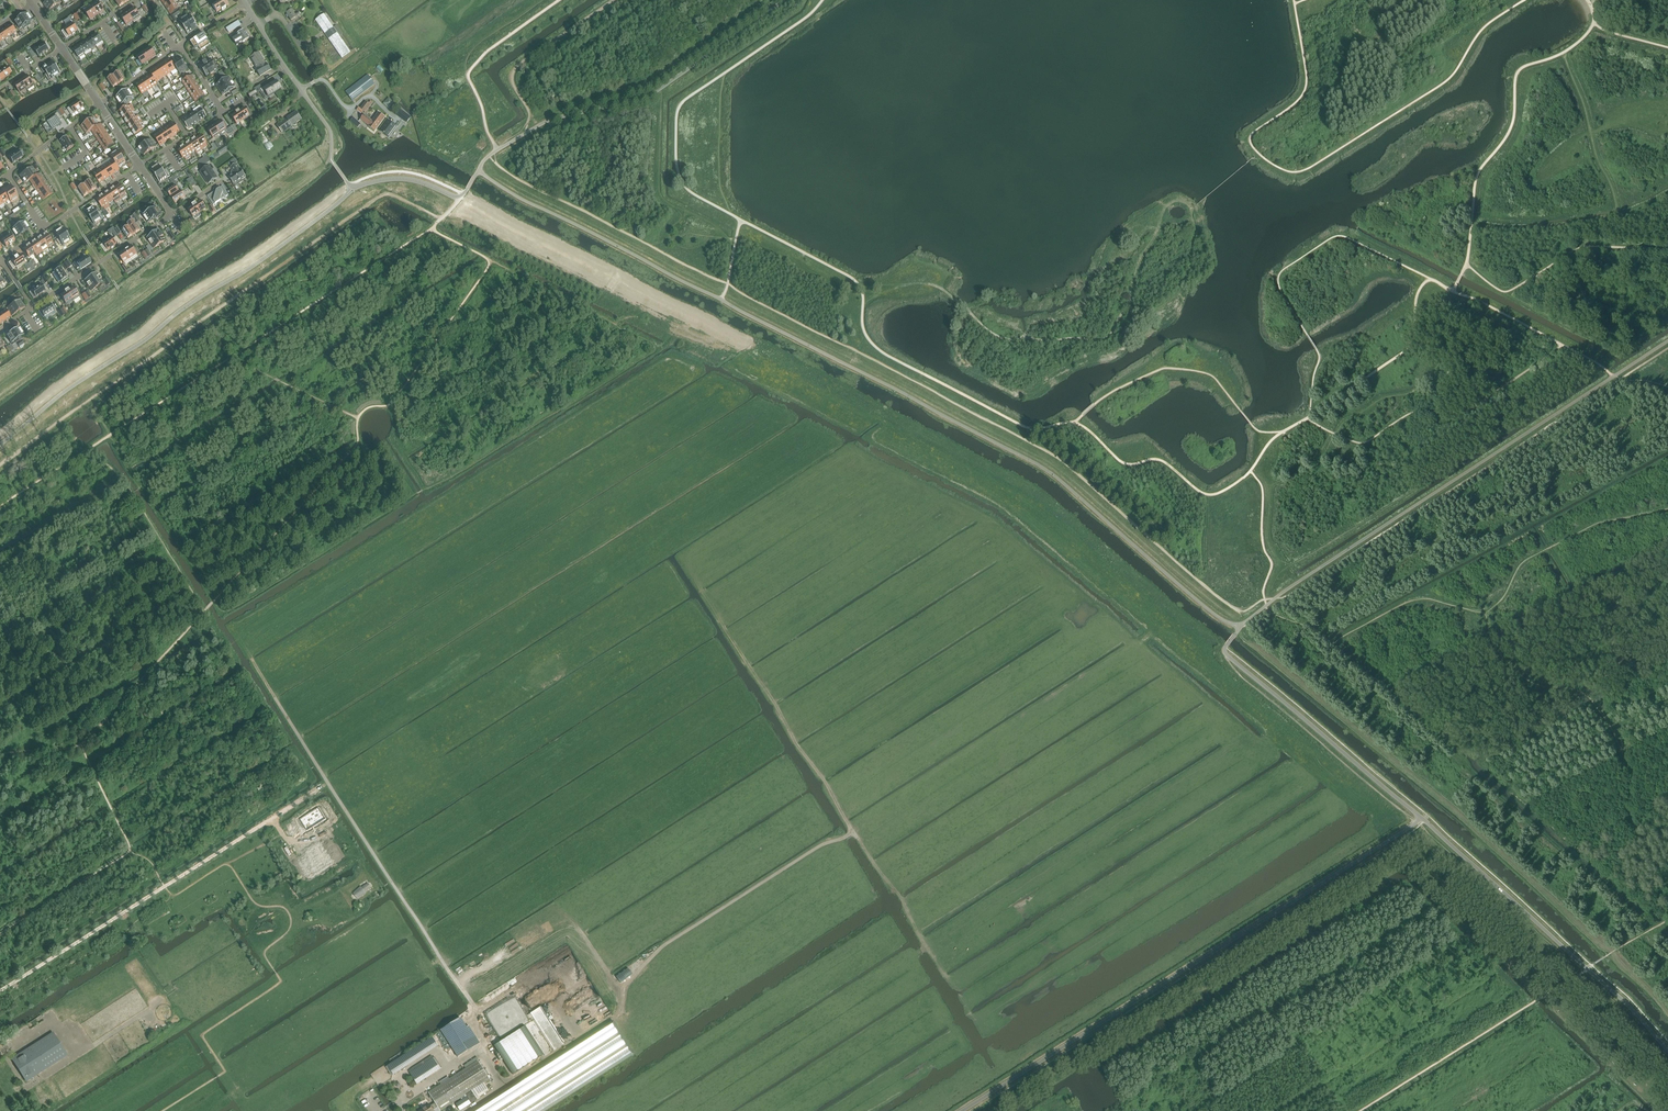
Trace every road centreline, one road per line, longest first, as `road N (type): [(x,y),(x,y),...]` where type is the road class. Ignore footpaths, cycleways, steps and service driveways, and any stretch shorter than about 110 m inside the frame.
road 1 (track): [(516,1078),(623,1011),(622,987),(664,945),(822,845),(854,835),(711,598)]
road 2 (track): [(863,300),(902,284),(934,284),(1001,338),(1103,340),(1129,303),(1138,256),(1167,201),(1183,200),(1196,228),(1190,272),(1136,322)]
road 3 (track): [(244,645),(479,1017)]
road 4 (track): [(0,990),(316,792)]
road 5 (track): [(622,987),(578,927),(550,909),(449,971)]
road 6 (track): [(854,835),(975,1024)]
road 7 (residential): [(331,157),(329,128),(244,0)]
road 8 (residential): [(140,166),(223,112),(180,46)]
road 9 (residential): [(171,215),(33,306)]

